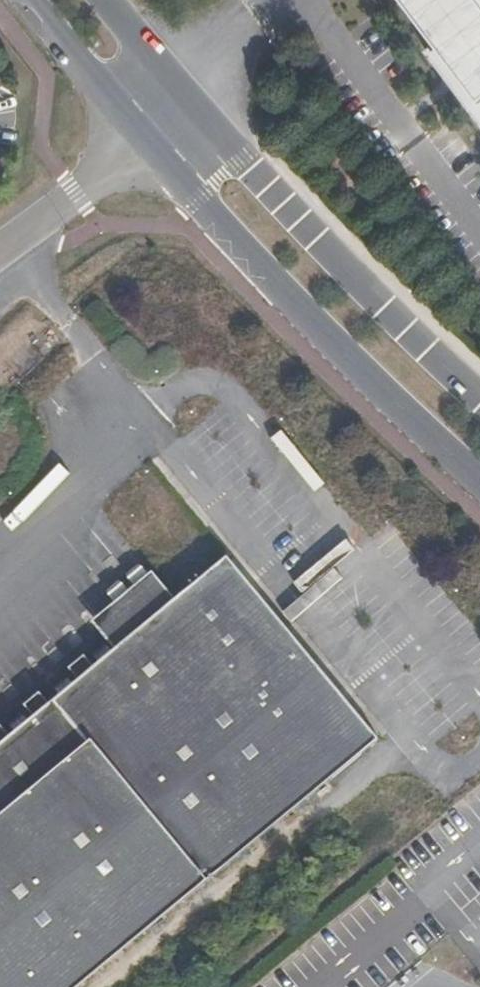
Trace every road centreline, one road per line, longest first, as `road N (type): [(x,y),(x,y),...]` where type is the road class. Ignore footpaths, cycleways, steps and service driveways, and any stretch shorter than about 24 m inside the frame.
road 1 (unclassified): [(148,137),(242,247),(479,479)]
road 2 (unclassified): [(479,399),(191,102)]
road 3 (unclassified): [(148,137),(0,251)]
road 4 (unclassified): [(39,0),(148,137)]
road 5 (unclassified): [(191,102),(107,0)]

